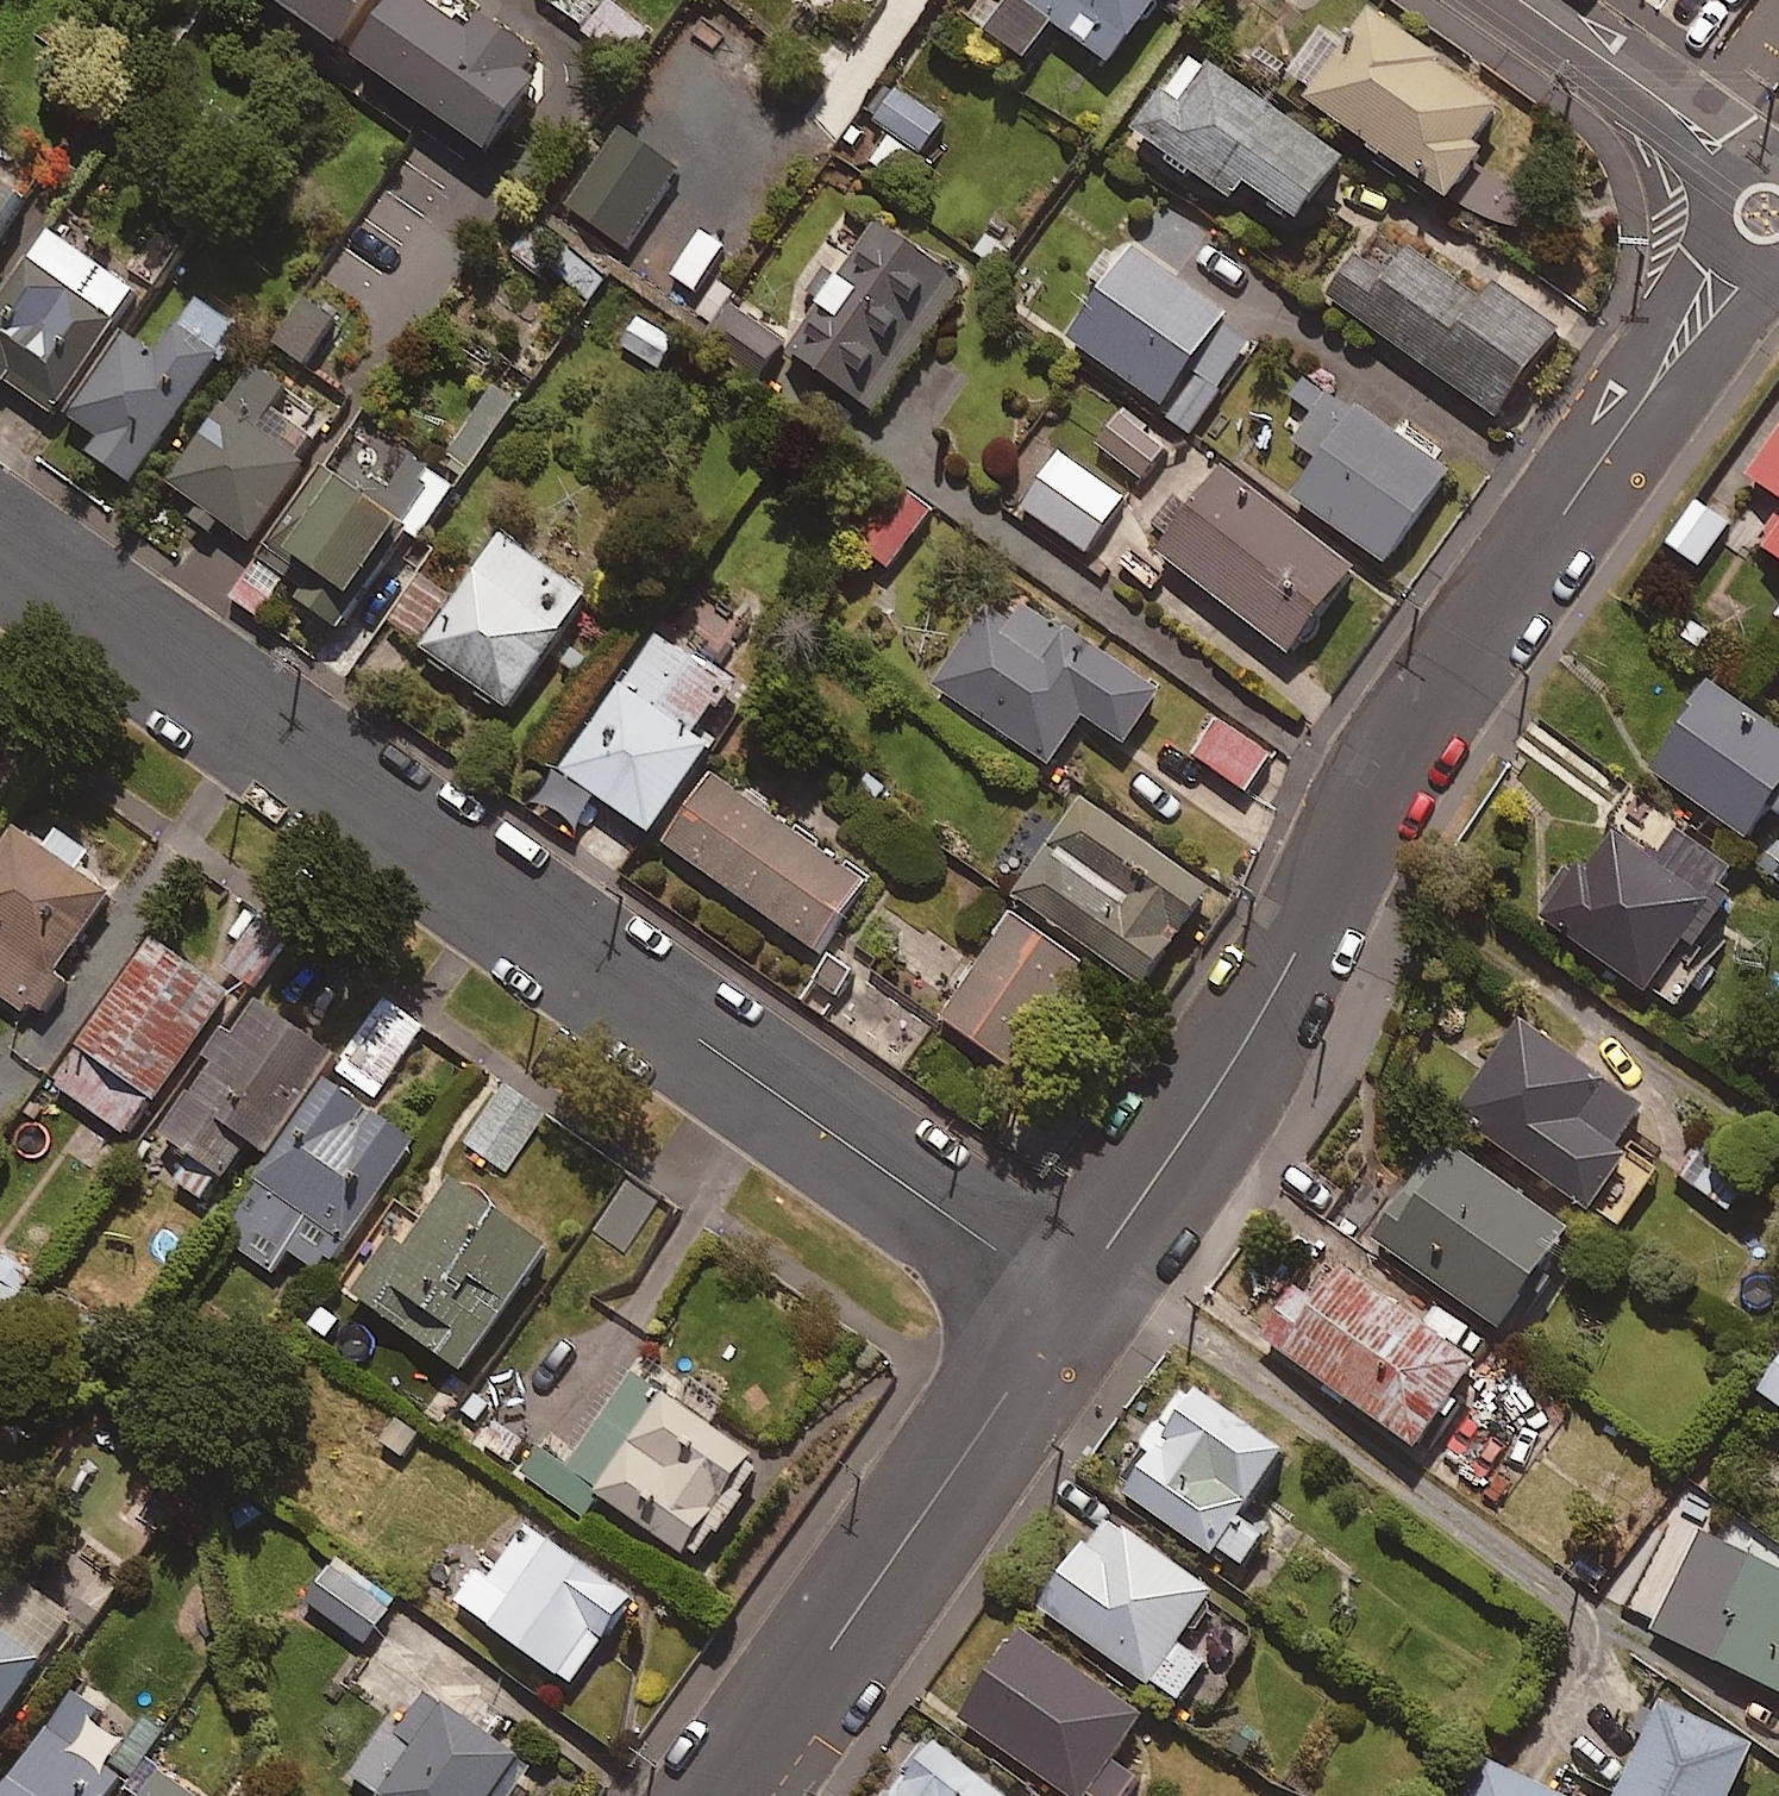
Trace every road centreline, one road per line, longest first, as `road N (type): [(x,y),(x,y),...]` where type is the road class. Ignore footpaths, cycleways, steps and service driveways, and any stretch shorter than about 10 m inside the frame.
road 1 (residential): [(1073,1304),(0,549)]
road 2 (residential): [(1733,267),(1402,744),(1248,1045),(1073,1304)]
road 3 (residential): [(1073,1304),(727,1795)]
road 4 (residential): [(1731,167),(1672,113),(1513,0)]

